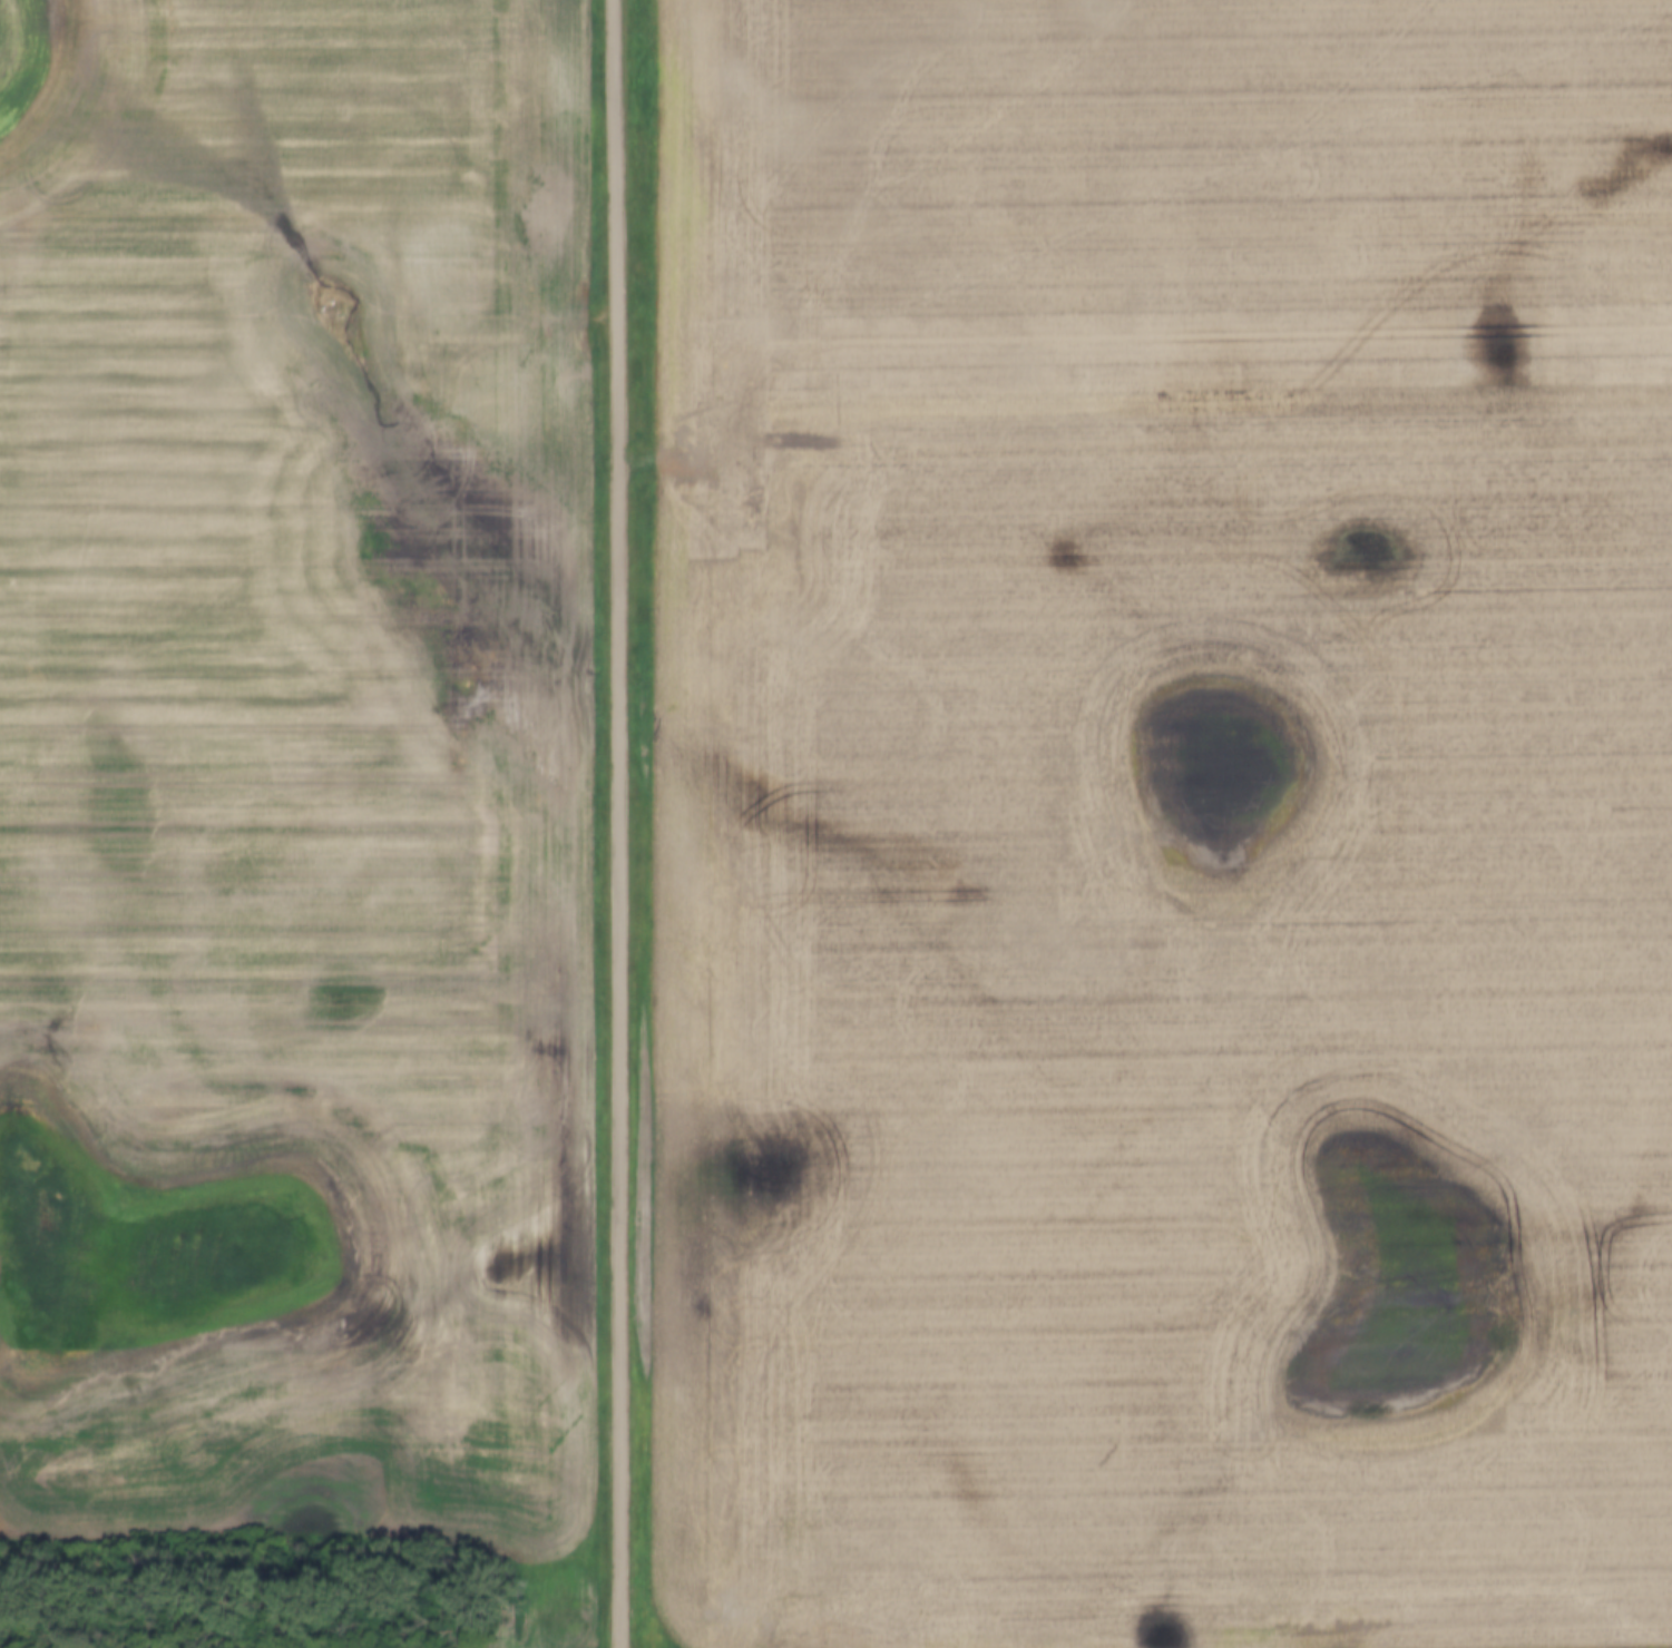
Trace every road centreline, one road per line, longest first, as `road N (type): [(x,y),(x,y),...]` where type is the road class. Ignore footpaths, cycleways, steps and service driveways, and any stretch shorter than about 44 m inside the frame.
road 1 (tertiary): [(617,1647),(613,0)]

